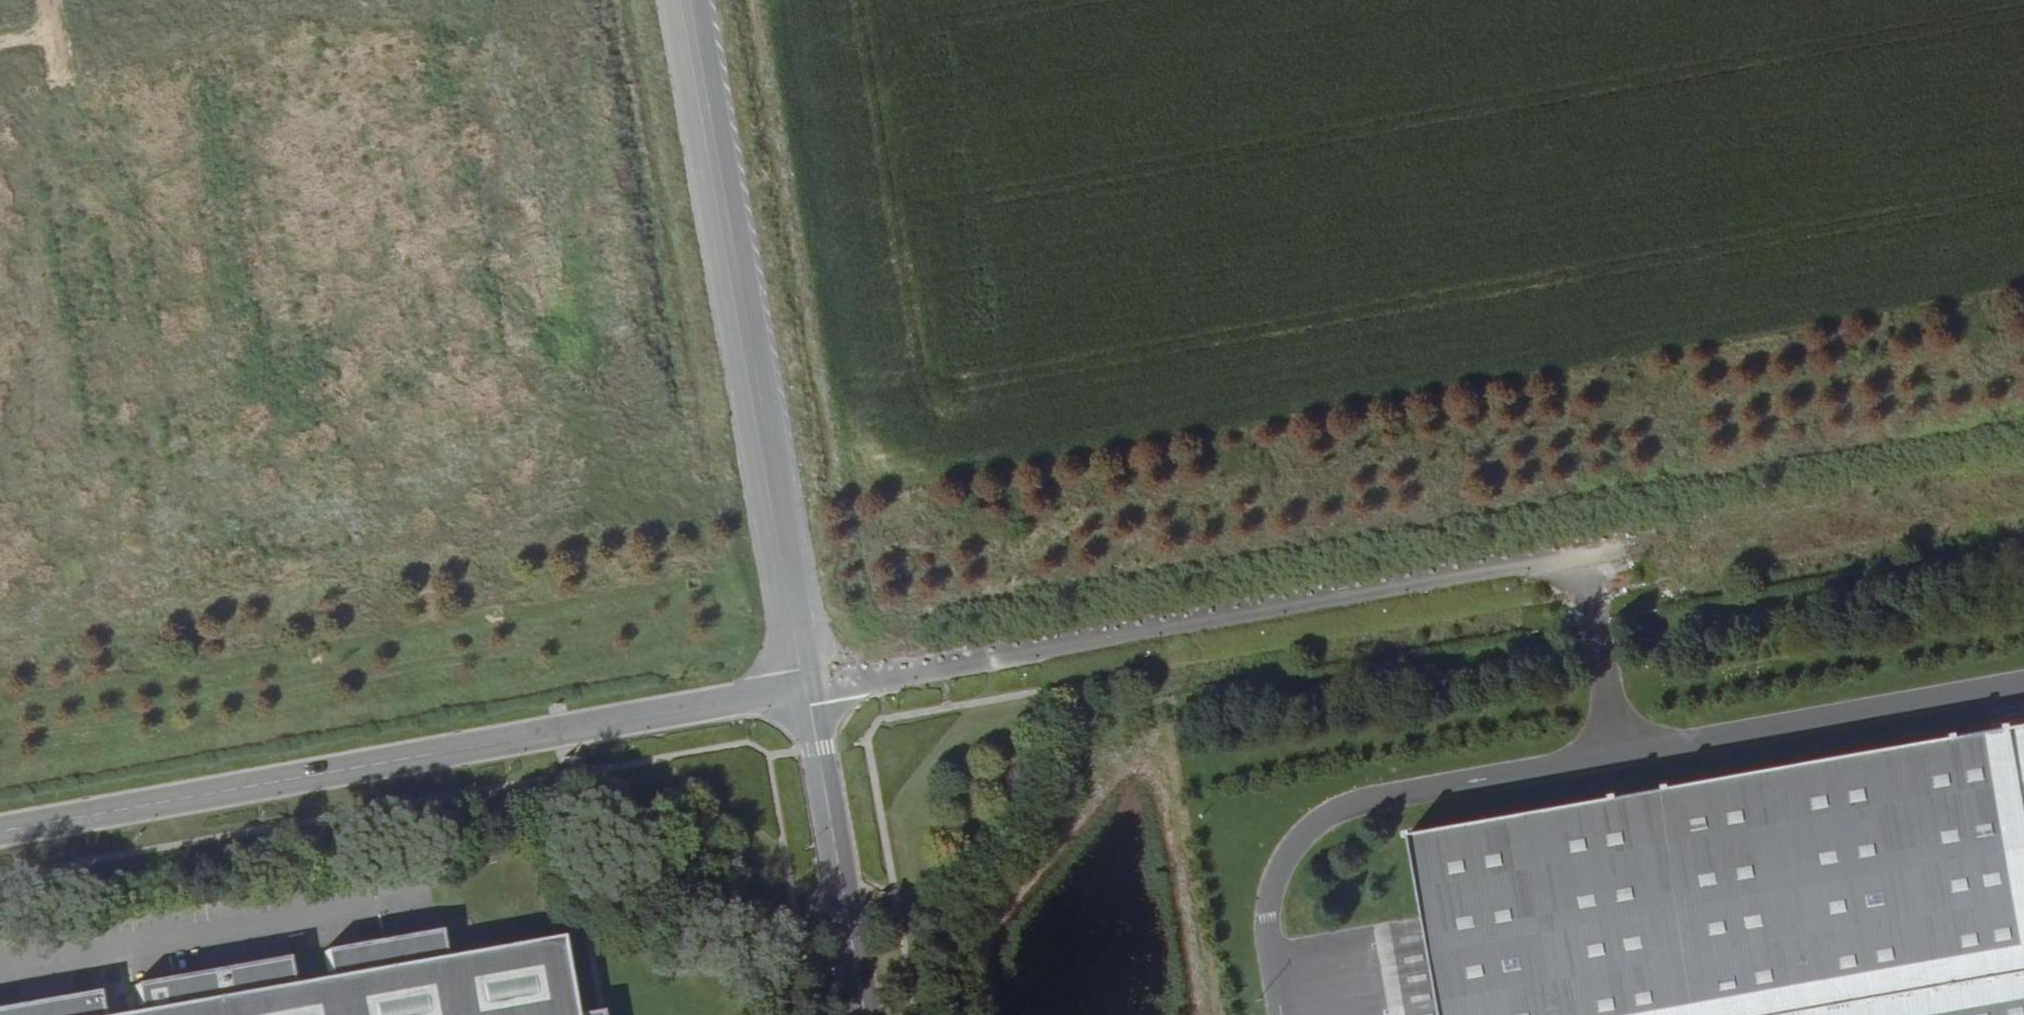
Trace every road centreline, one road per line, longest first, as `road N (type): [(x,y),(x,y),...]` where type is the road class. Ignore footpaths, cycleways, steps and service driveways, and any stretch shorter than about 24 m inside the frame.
road 1 (unclassified): [(808,689),(1638,540)]
road 2 (unclassified): [(0,833),(808,689)]
road 3 (unclassified): [(808,689),(686,0)]
road 4 (unclassified): [(866,1014),(808,689)]

